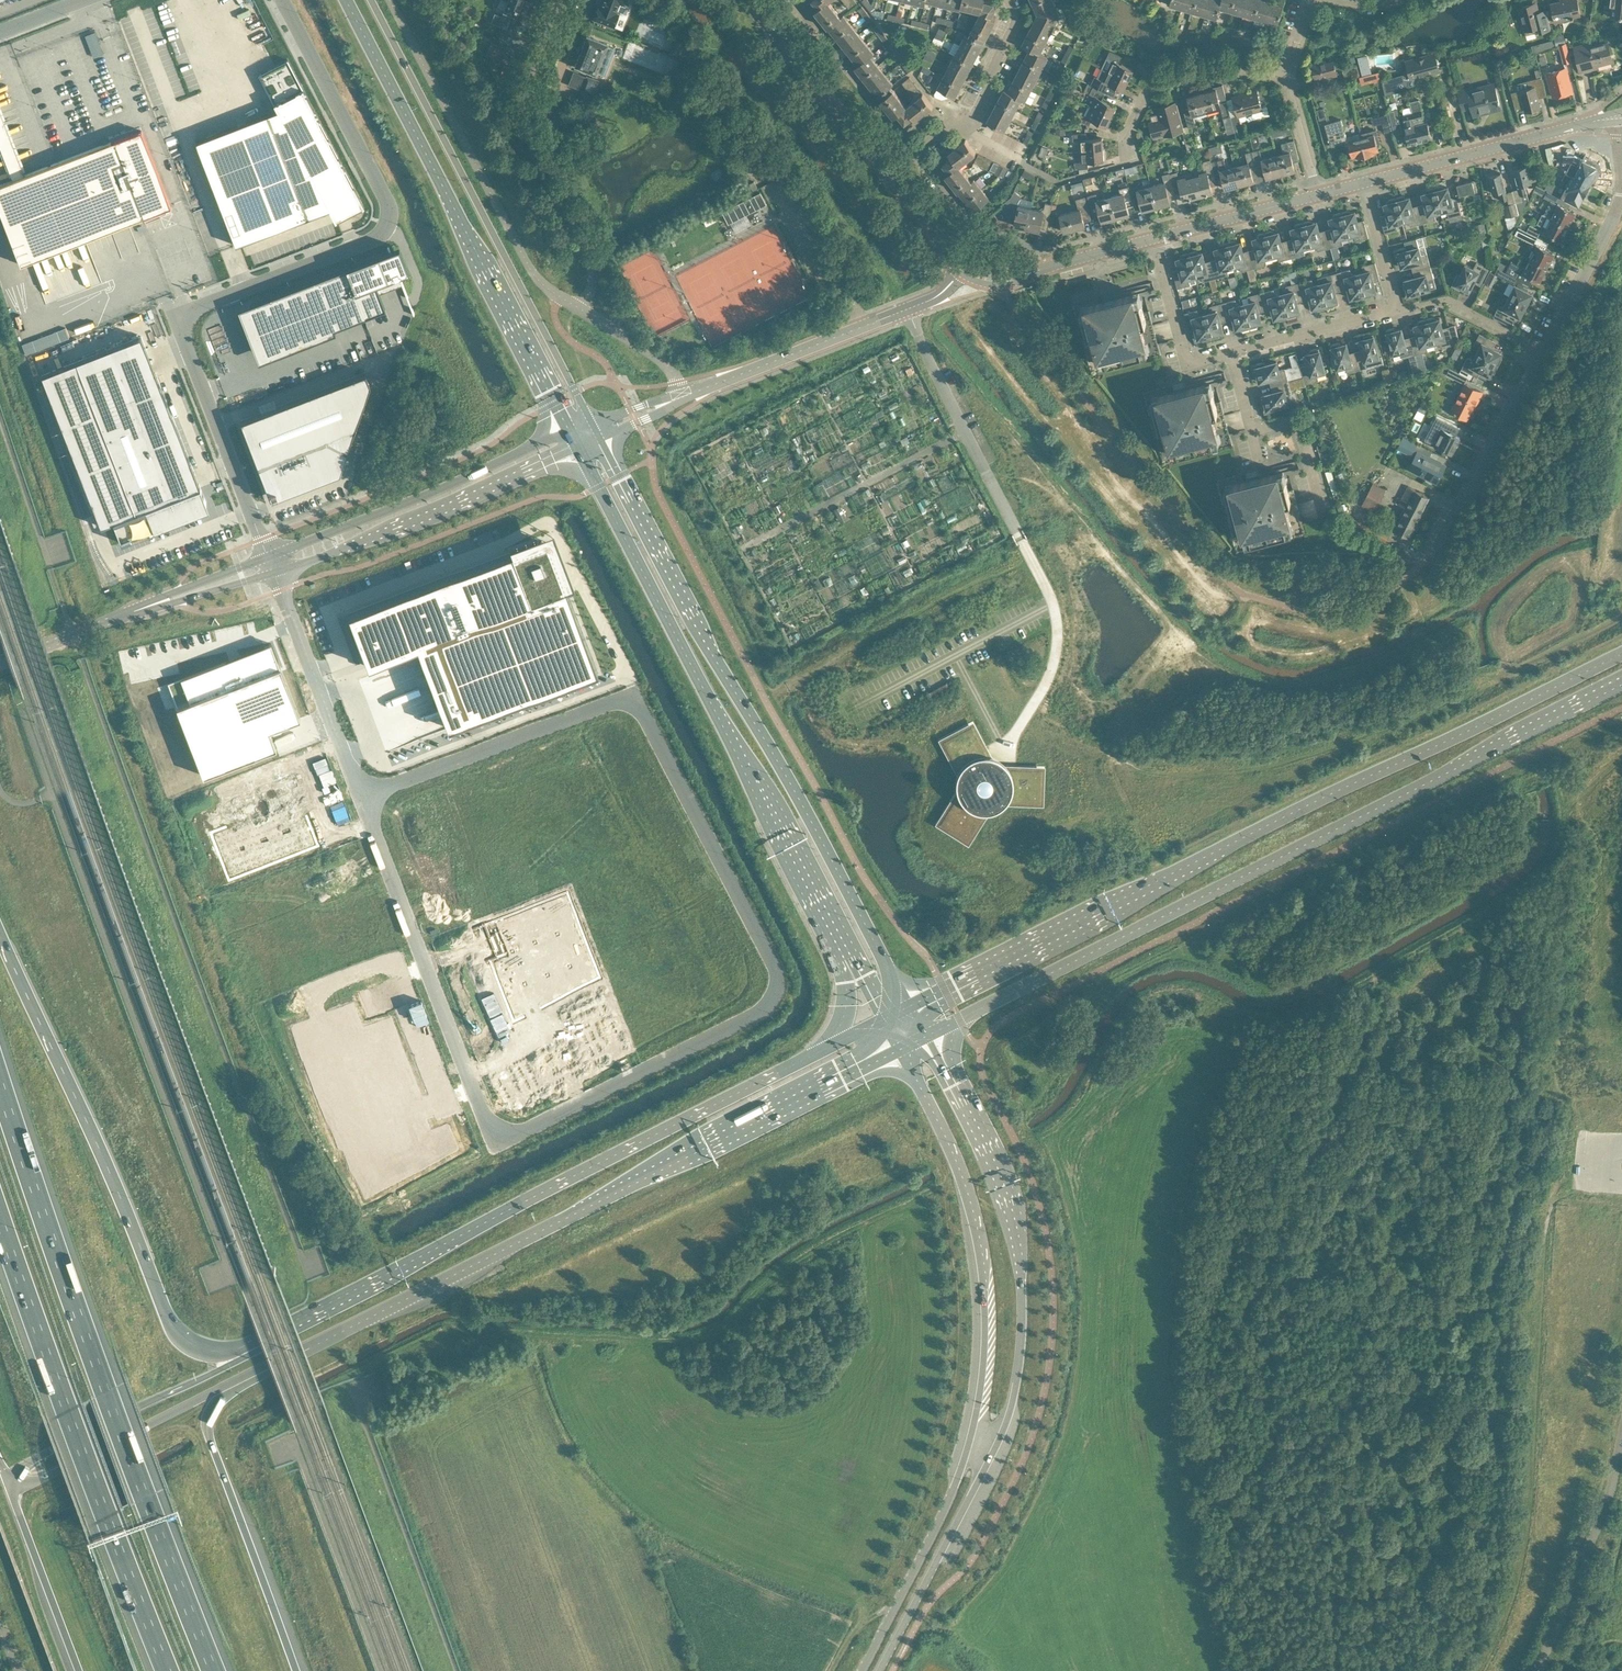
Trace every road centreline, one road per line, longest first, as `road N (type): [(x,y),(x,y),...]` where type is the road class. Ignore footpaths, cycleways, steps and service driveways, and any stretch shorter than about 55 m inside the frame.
road 1 (unclassified): [(360,797),(484,1116),(500,1130),(523,1131),(756,1015),(777,986),(775,965),(643,715),(631,703),(610,702)]
road 2 (primary): [(1621,653),(908,1006)]
road 3 (primary): [(926,1036),(1621,682)]
road 4 (primary): [(219,1394),(899,1050)]
road 5 (unclassified): [(283,0),(389,216),(372,240),(184,317),(183,337),(268,556)]
road 6 (secondary): [(578,448),(881,1019)]
road 7 (secondary): [(908,1006),(599,440)]
road 8 (motorway): [(211,1670),(0,1088)]
road 9 (trunk): [(785,1069),(238,1350)]
road 10 (motorway): [(238,1350),(212,1351),(177,1334),(0,934)]
road 11 (secondary): [(346,0),(569,431)]
road 12 (secondary): [(591,424),(370,0)]
road 13 (motorway): [(0,1221),(164,1670)]
road 14 (primary): [(990,1459),(1009,1405),(1019,1337),(1018,1251),(979,1131),(926,1036)]
road 15 (primary): [(899,1050),(960,1170),(981,1248),(982,1388),(971,1447)]
road 16 (residential): [(581,309),(592,282),(587,259),(517,130),(517,108),(558,0)]
road 17 (unclassified): [(274,573),(578,448)]
road 18 (unclassified): [(569,431),(268,556)]
road 19 (unclassified): [(682,397),(919,305),(960,273)]
road 20 (motorway): [(296,1670),(209,1438),(208,1416),(219,1394)]
road 21 (trunk): [(238,1350),(219,1370),(28,1463),(8,1485)]
road 22 (unclassified): [(610,702),(360,797)]
road 23 (unclassified): [(1536,1670),(1602,1513),(1621,1434)]
road 24 (residential): [(1421,563),(1459,518),(1547,349)]
road 25 (primary): [(971,1447),(946,1512),(862,1670)]
road 26 (residential): [(1547,349),(1614,219),(1621,179),(1615,121)]
road 27 (unclassified): [(274,573),(360,797)]
road 28 (primary): [(882,1670),(990,1459)]
road 29 (primary): [(8,1485),(48,1477),(219,1394)]
road 30 (tertiary): [(1364,183),(1578,124)]
road 31 (residential): [(1129,159),(1124,138),(1149,90),(1221,71),(1288,81)]
road 32 (tertiary): [(887,175),(756,9)]
road 33 (motorway): [(8,1485),(79,1670)]
road 34 (residential): [(913,151),(975,114),(1015,25),(1007,0)]
road 35 (unclassified): [(108,621),(274,573)]
road 36 (unclassified): [(268,556),(108,621)]
road 37 (residential): [(1232,353),(1199,362),(1183,352),(1154,238)]
road 38 (residential): [(1396,309),(1232,353)]
road 39 (tertiary): [(1154,238),(1317,195)]
road 40 (residential): [(1547,349),(1447,300),(1396,309)]
road 41 (residential): [(1252,429),(1299,421),(1324,517)]
road 42 (unclassified): [(581,309),(663,359),(682,397)]
road 43 (residential): [(1396,309),(1364,183)]

